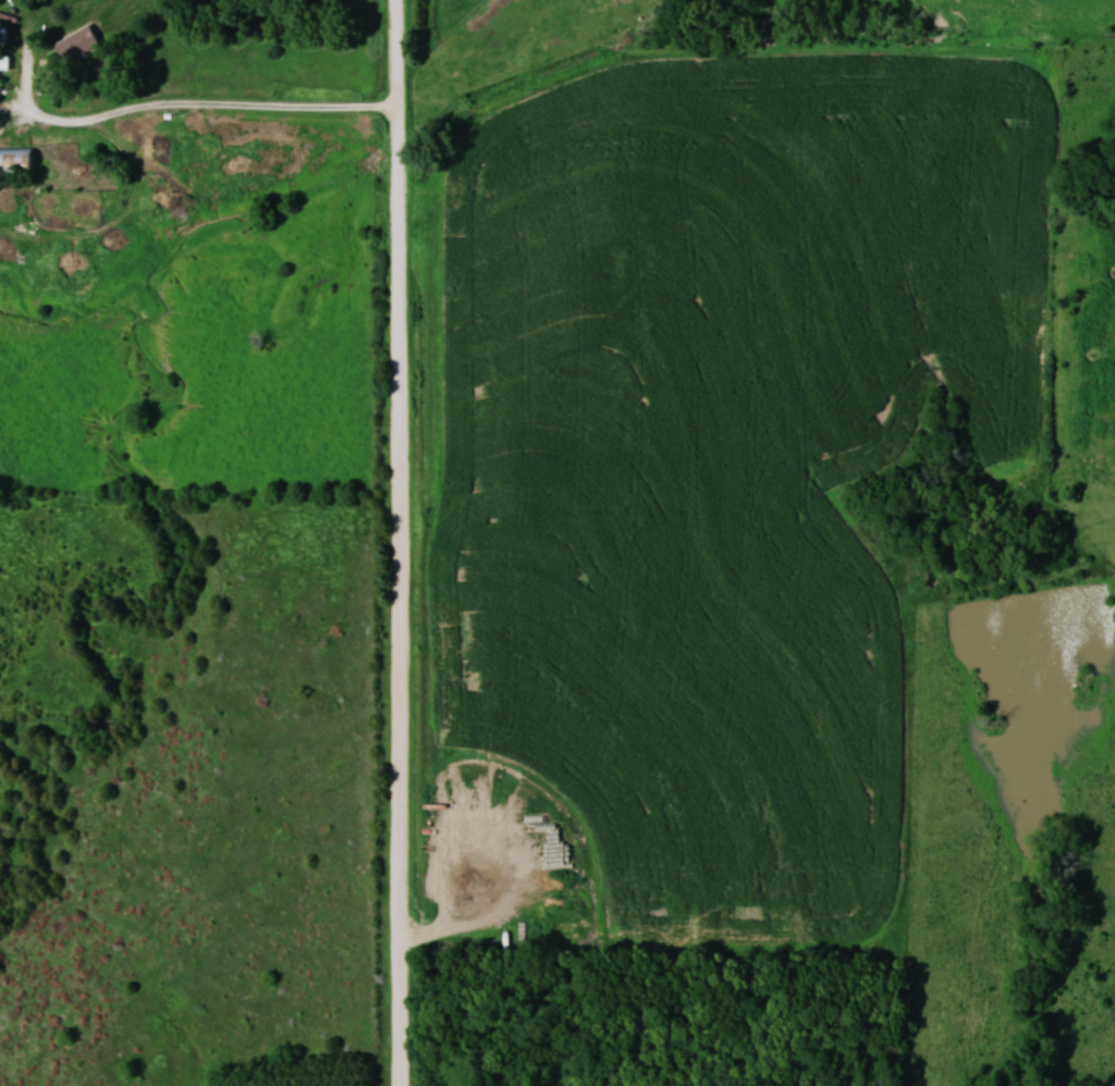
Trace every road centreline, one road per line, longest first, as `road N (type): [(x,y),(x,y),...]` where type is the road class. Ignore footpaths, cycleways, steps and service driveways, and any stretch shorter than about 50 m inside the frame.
road 1 (residential): [(401,0),(402,1085)]

